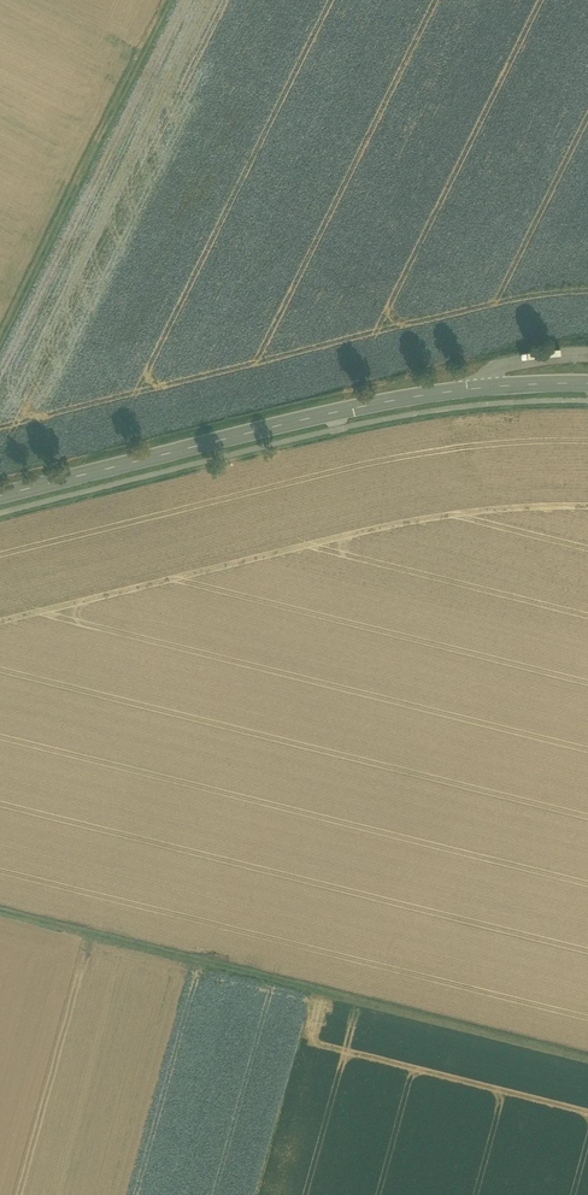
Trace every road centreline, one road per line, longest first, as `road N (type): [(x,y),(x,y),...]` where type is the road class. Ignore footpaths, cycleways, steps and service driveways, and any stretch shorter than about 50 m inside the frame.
road 1 (track): [(0,911),(587,1058)]
road 2 (secondary): [(0,496),(434,393),(587,385)]
road 3 (track): [(169,0),(0,342)]

